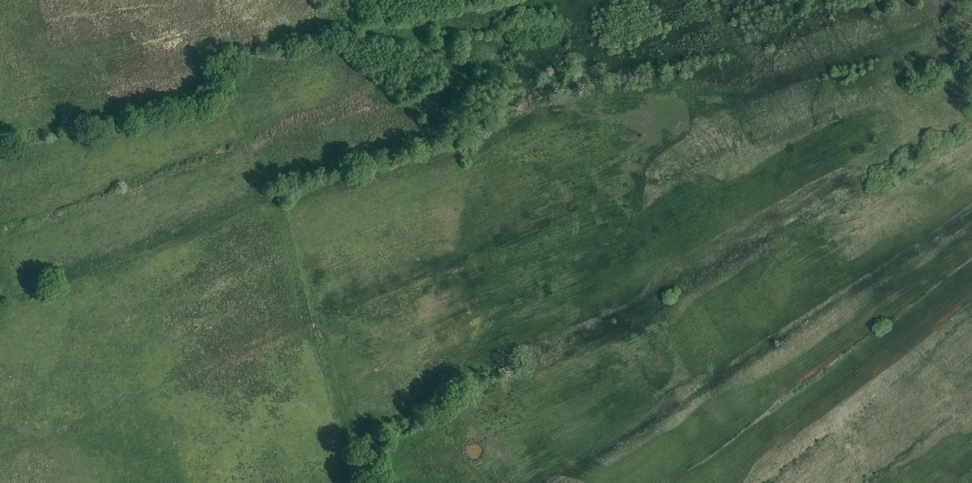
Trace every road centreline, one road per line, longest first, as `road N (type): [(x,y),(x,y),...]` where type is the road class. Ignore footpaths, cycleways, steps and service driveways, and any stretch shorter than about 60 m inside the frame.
road 1 (track): [(294,222),(354,445),(374,482)]

